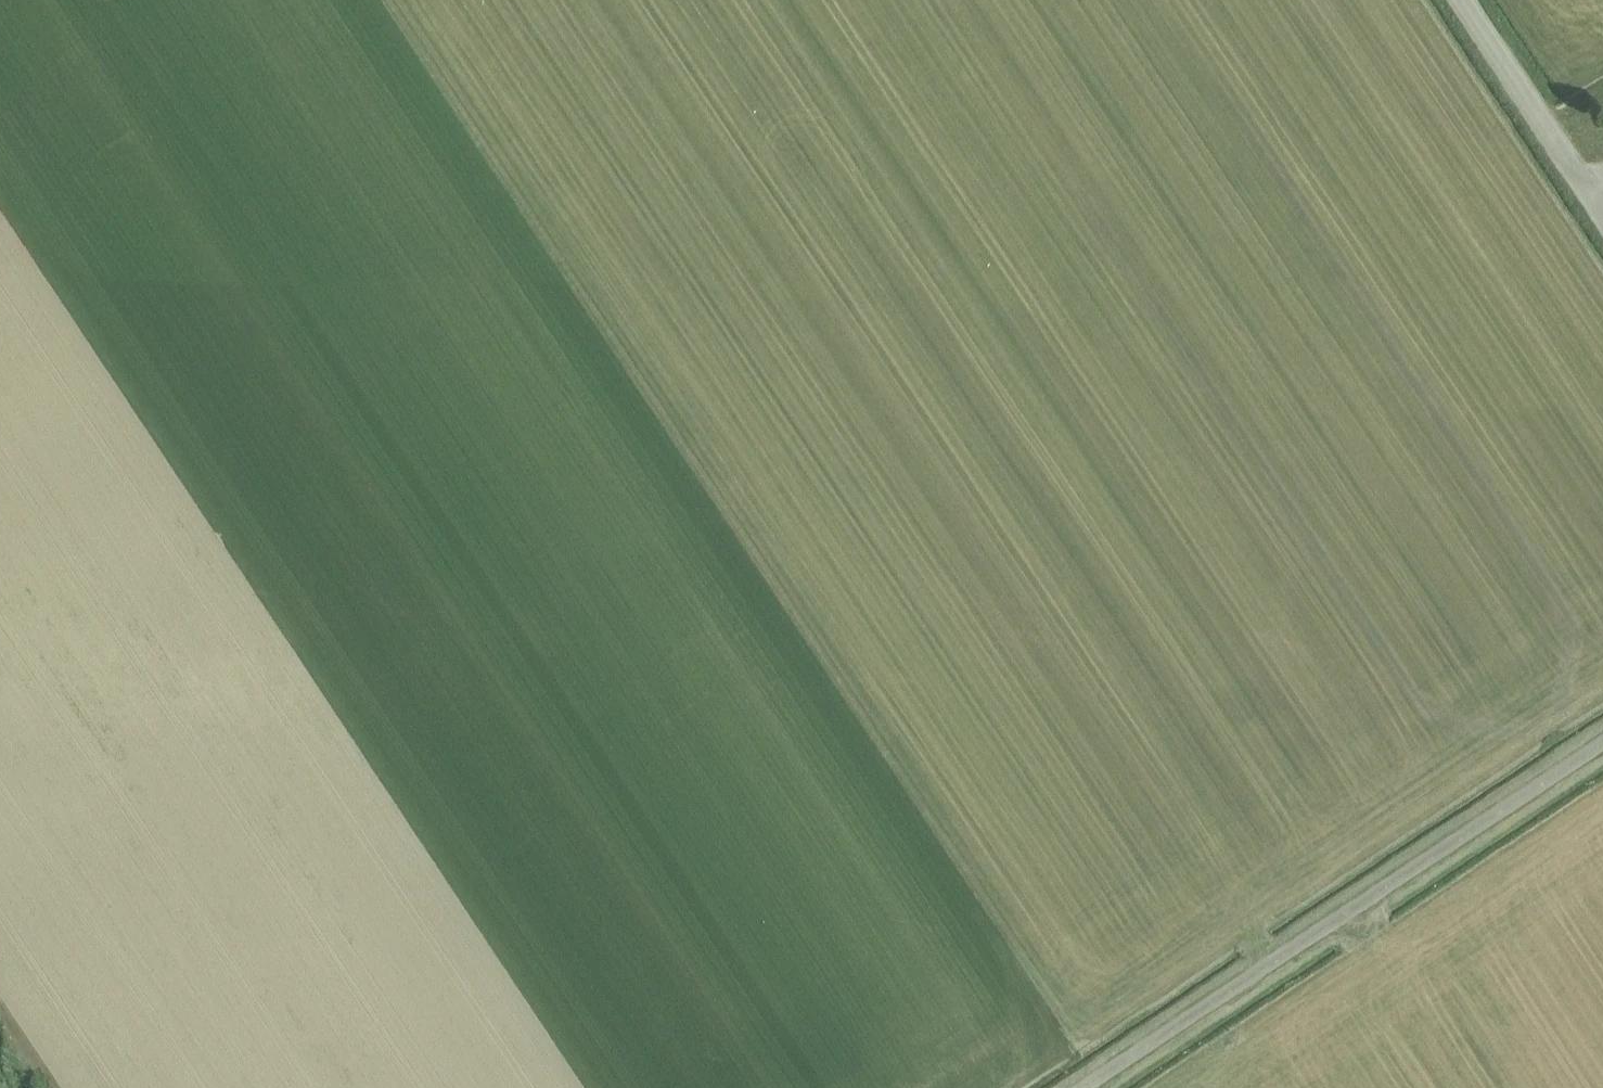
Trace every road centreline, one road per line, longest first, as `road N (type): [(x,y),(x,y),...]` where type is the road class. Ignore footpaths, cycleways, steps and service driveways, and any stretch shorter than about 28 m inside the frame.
road 1 (unclassified): [(1062,1087),(1602,742)]
road 2 (unclassified): [(1602,225),(1457,0)]

